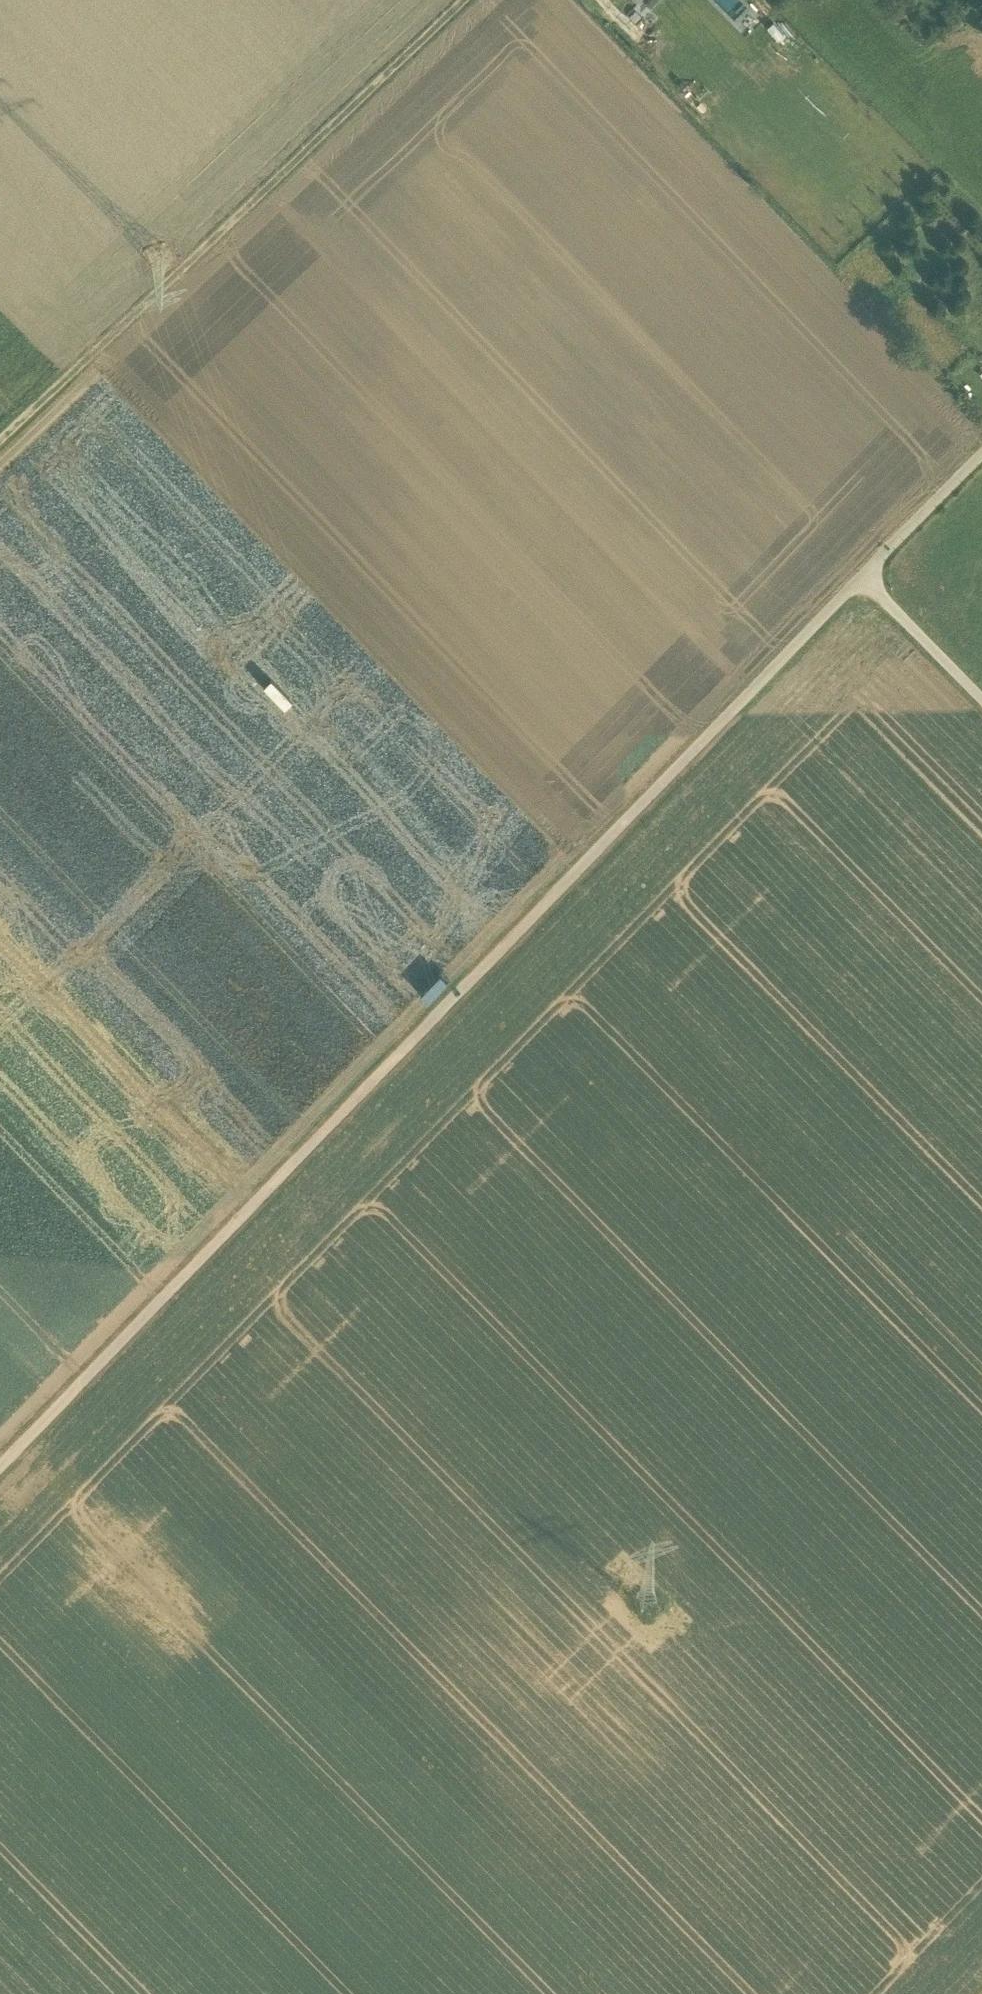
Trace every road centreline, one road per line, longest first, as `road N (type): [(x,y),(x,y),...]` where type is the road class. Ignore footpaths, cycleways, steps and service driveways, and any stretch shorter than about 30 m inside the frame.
road 1 (track): [(877,593),(0,1494)]
road 2 (track): [(468,0),(0,443)]
road 3 (track): [(981,472),(877,593)]
road 4 (track): [(877,593),(981,698)]

